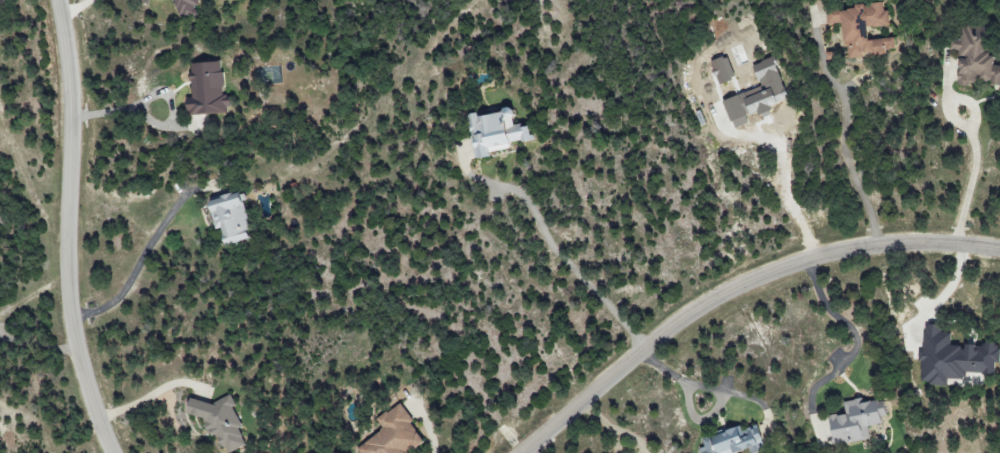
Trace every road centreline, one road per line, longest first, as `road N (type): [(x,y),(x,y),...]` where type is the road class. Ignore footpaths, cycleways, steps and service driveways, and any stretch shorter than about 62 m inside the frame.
road 1 (residential): [(527,452),(719,299),(831,252),(930,239),(999,246)]
road 2 (residential): [(114,452),(95,410),(67,283),(71,102),(57,0)]

